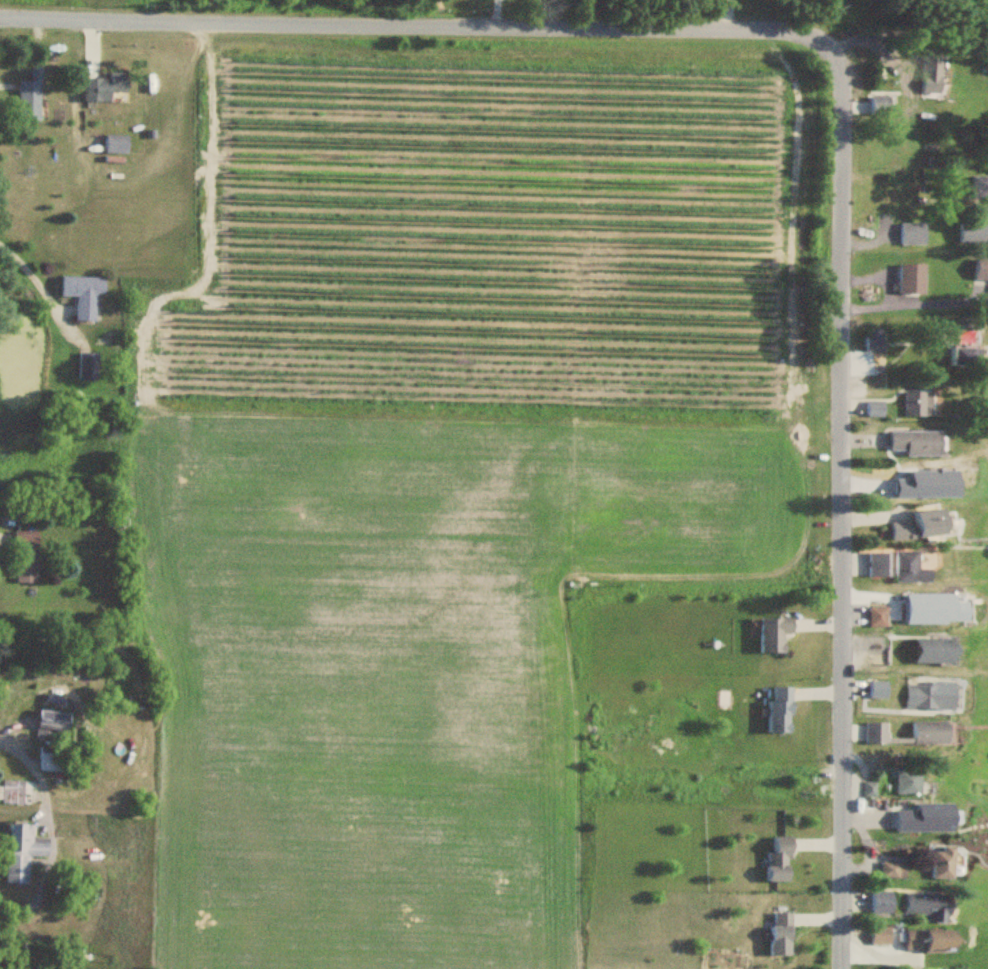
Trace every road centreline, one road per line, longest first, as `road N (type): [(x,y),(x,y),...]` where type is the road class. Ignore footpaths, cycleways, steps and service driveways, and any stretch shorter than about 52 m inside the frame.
road 1 (residential): [(843,968),(841,103),(832,57),(819,42),(728,31),(0,21)]

